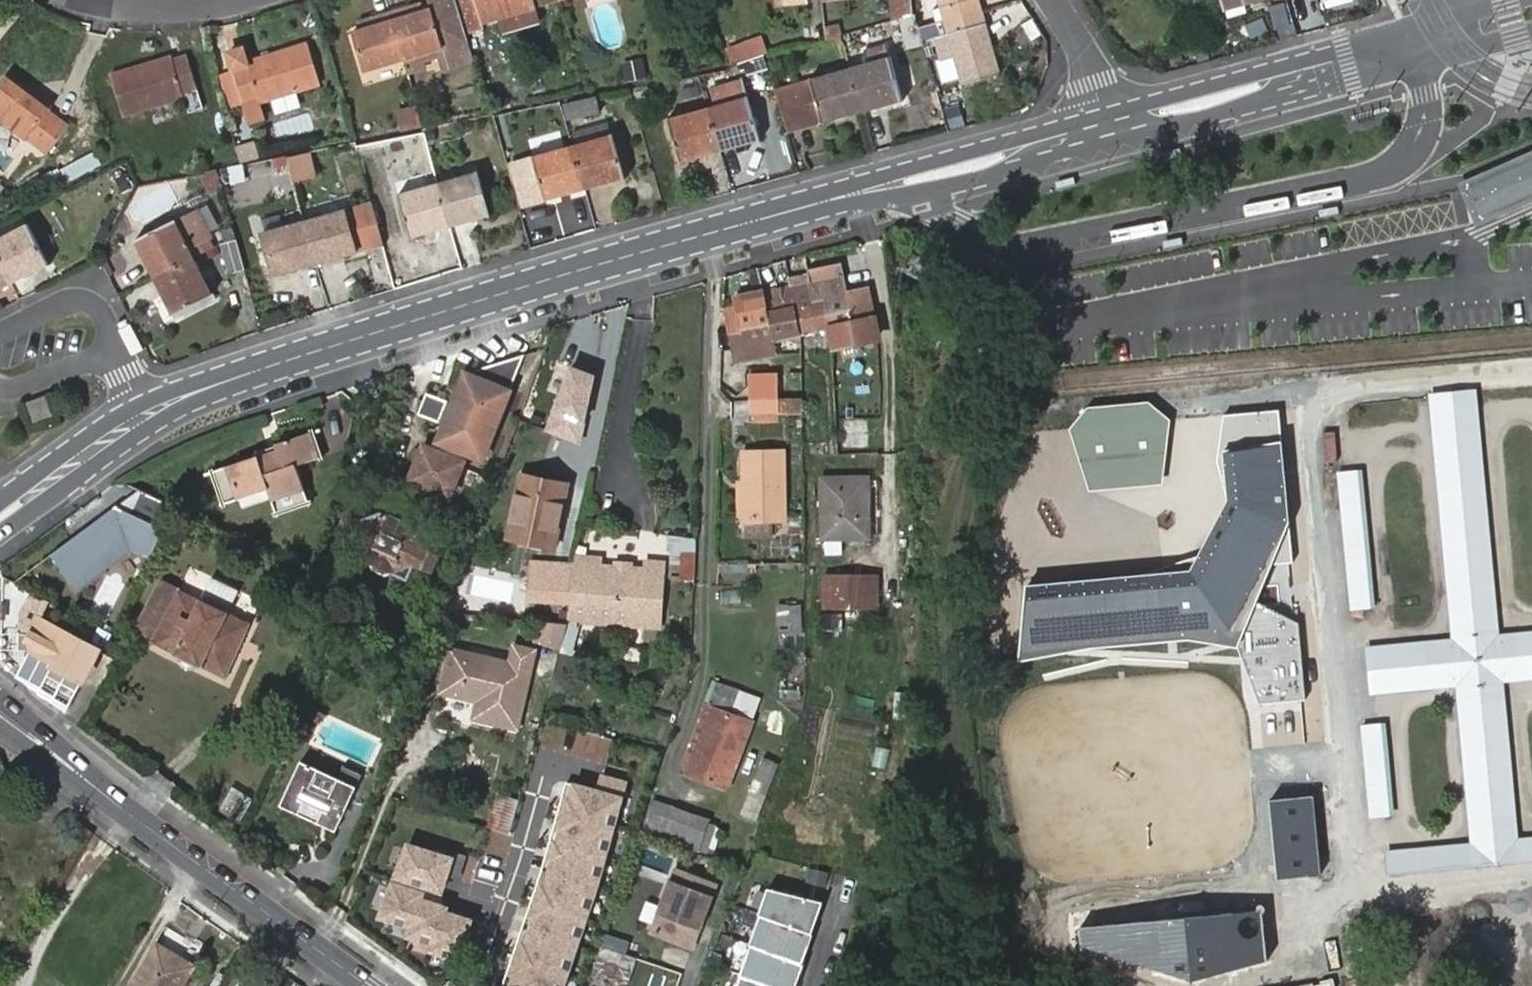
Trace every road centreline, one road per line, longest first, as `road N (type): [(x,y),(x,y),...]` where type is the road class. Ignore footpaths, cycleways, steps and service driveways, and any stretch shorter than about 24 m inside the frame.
road 1 (tertiary): [(144,417),(241,374),(598,264),(1104,131)]
road 2 (track): [(1531,374),(1325,394),(1372,898)]
road 3 (tertiary): [(42,745),(368,985)]
road 4 (track): [(1329,439),(1425,429),(1443,628),(1348,638)]
road 5 (tertiary): [(1104,131),(1456,34)]
road 6 (track): [(1355,707),(1449,699),(1461,831),(1367,840)]
road 7 (track): [(1531,408),(1488,412),(1507,618),(1531,615)]
road 8 (track): [(1367,435),(1385,634)]
road 9 (tertiary): [(0,518),(144,417)]
road 10 (track): [(1372,898),(1531,883)]
road 11 (residential): [(109,351),(104,314),(78,299),(0,335)]
road 12 (track): [(1531,692),(1518,693),(1531,824)]
road 13 (residential): [(1053,0),(1071,28),(1104,131)]
road 14 (residential): [(87,0),(120,8),(224,0)]
road 15 (track): [(1395,704),(1405,837)]

